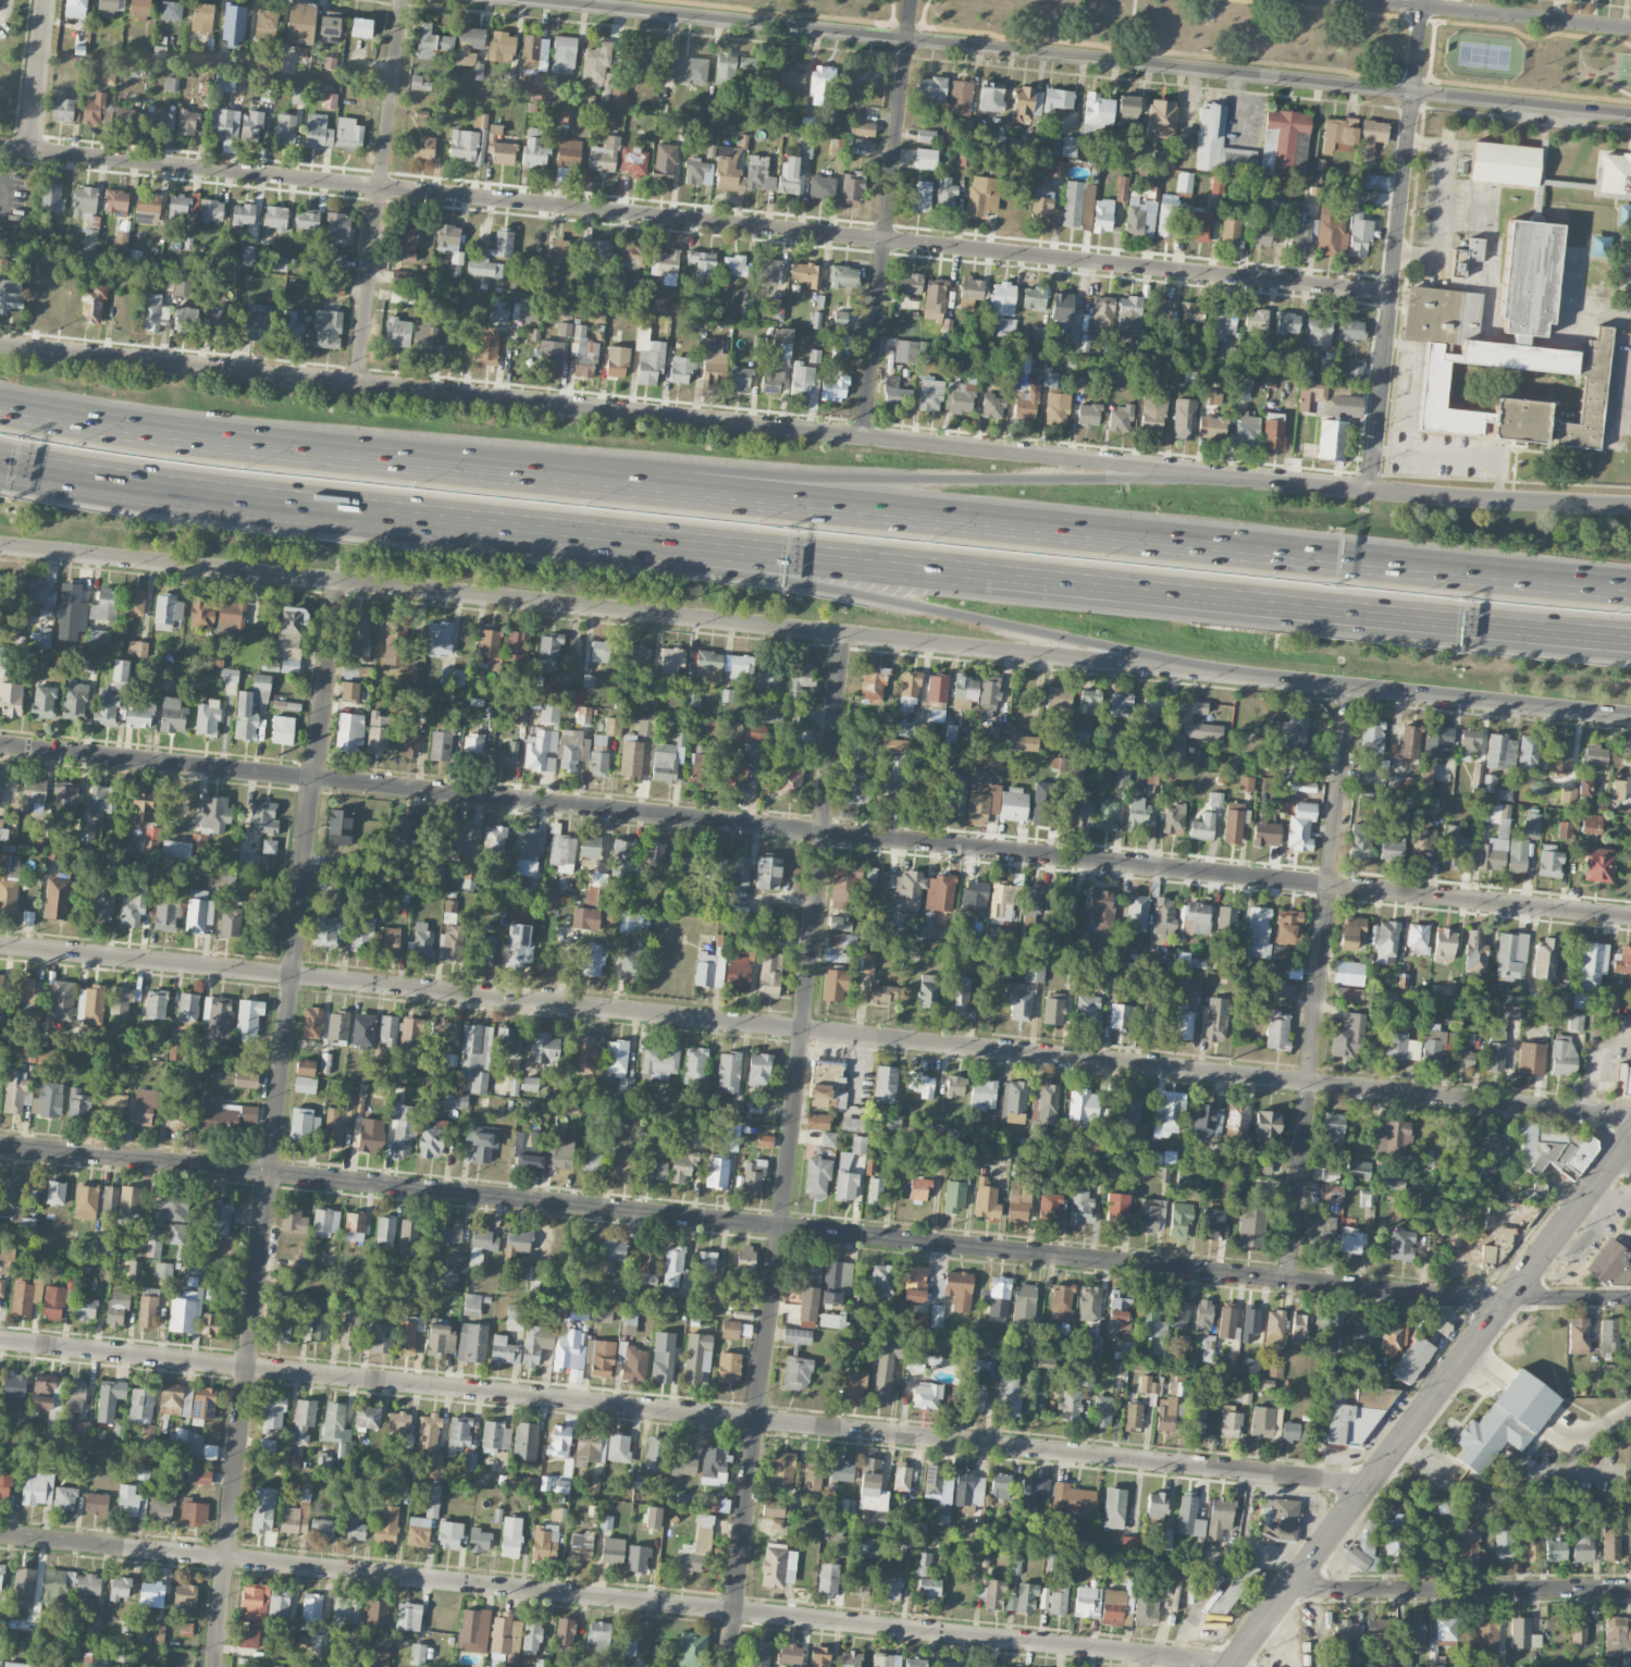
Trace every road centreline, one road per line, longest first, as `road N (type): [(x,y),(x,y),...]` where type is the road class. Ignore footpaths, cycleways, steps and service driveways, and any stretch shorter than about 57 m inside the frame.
road 1 (motorway): [(1630,588),(242,444),(0,404)]
road 2 (residential): [(1630,1118),(0,945)]
road 3 (residential): [(1630,917),(0,746)]
road 4 (residential): [(1506,1304),(0,1146)]
road 5 (residential): [(1371,1484),(0,1341)]
road 6 (residential): [(1393,294),(30,148)]
road 7 (secondary): [(1249,478),(0,345)]
road 8 (residential): [(1232,1666),(0,1535)]
road 9 (secondary): [(0,545),(1226,674)]
road 10 (residential): [(530,0),(1630,115)]
road 11 (residential): [(335,581),(216,1666)]
road 12 (motorway): [(586,531),(1630,633)]
road 13 (residential): [(842,633),(731,1666)]
road 14 (secondary): [(1231,1666),(1630,1138)]
road 15 (motorway): [(586,531),(1226,674)]
road 16 (motorway): [(1249,478),(620,482)]
road 17 (residential): [(1350,687),(1288,1281)]
road 18 (motorway): [(0,460),(153,487),(586,531)]
road 19 (residential): [(1424,0),(1371,491)]
road 20 (residential): [(911,0),(864,439)]
road 21 (secondary): [(1226,674),(1630,717)]
road 22 (secondary): [(1630,507),(1249,478)]
road 23 (residential): [(1630,1584),(1294,1584)]
road 24 (residential): [(1630,28),(1370,0)]
road 25 (residential): [(381,185),(356,384)]
road 26 (residential): [(402,0),(381,185)]
road 27 (residential): [(45,0),(30,148)]

